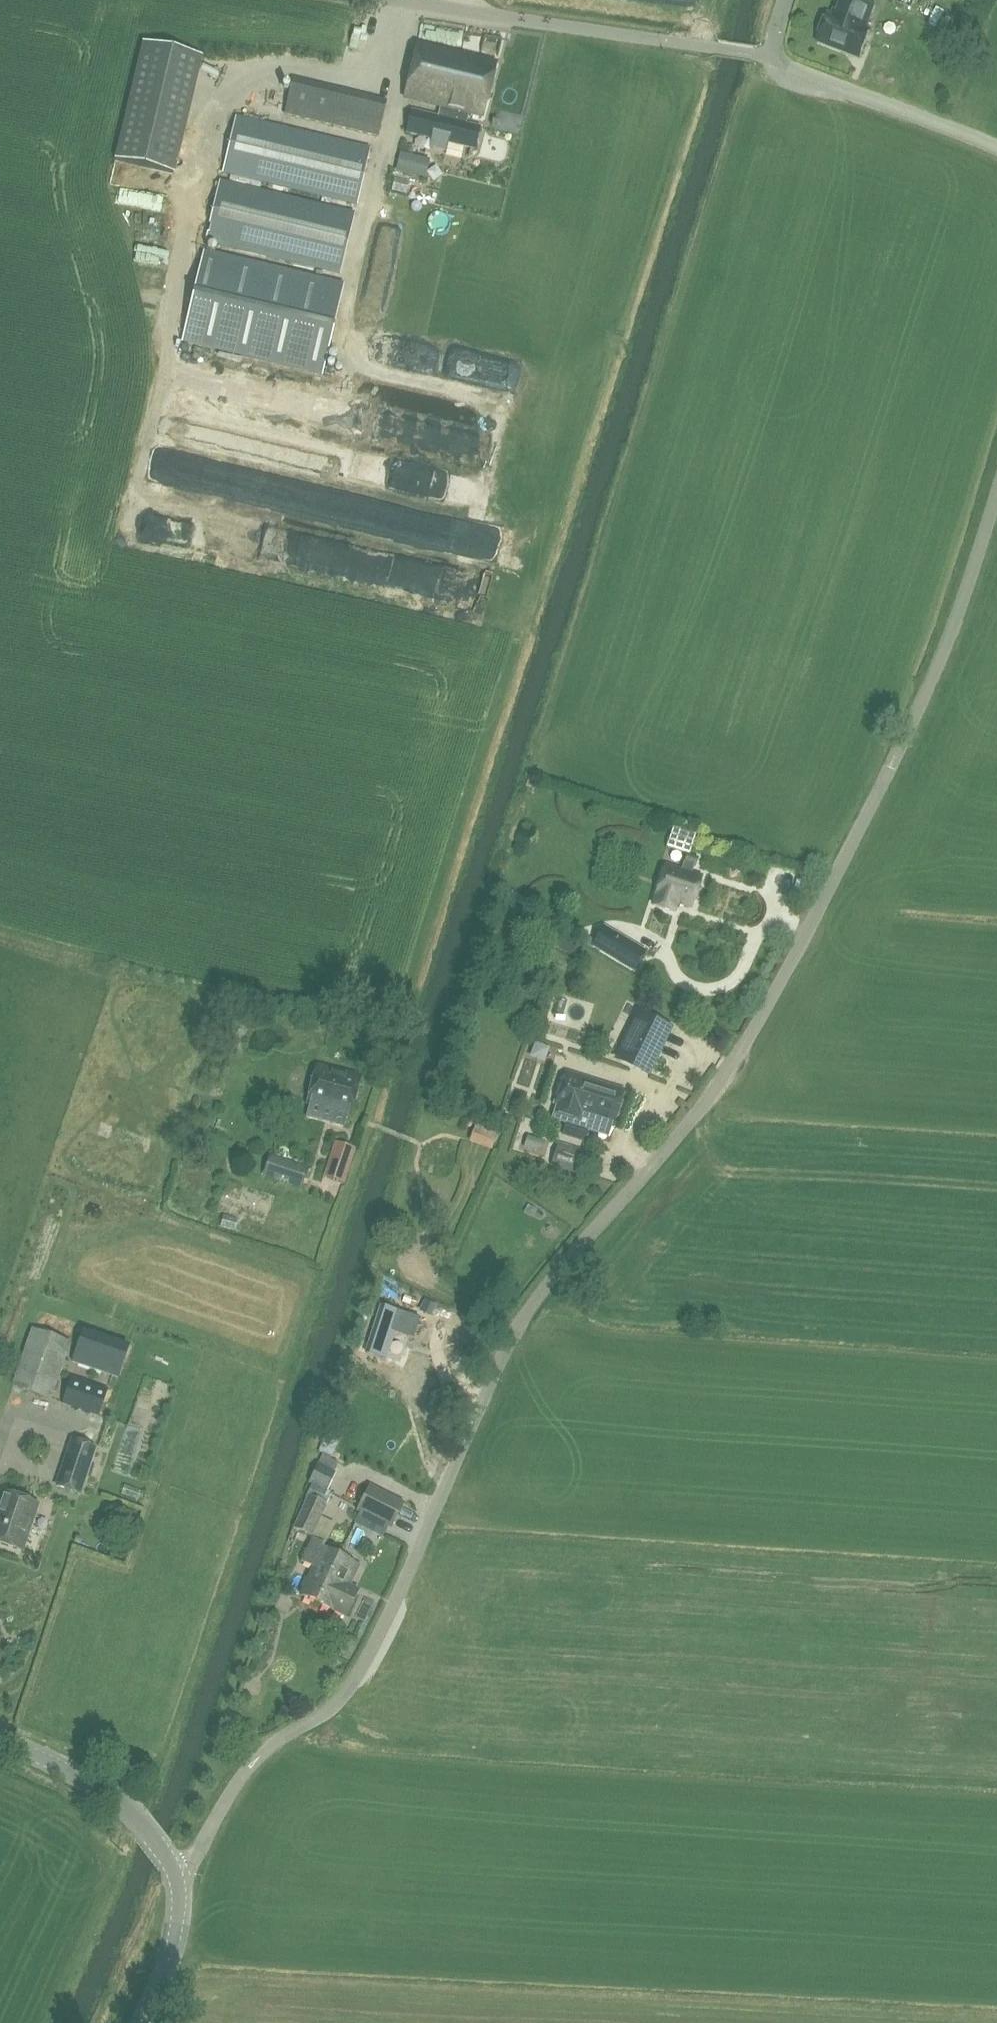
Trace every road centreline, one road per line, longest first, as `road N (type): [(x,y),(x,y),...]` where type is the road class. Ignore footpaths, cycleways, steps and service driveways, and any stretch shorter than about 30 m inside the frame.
road 1 (unclassified): [(184,1881),(248,1769),(341,1699),(374,1648),(497,1362),(531,1305),(708,1101),(761,1015),(914,727),(996,502)]
road 2 (unclassified): [(401,0),(758,53)]
road 3 (unclassified): [(996,152),(768,56)]
road 4 (tertiary): [(184,1881),(139,1819),(89,1775),(0,1739)]
road 5 (tertiary): [(146,2022),(180,1933),(184,1881)]

